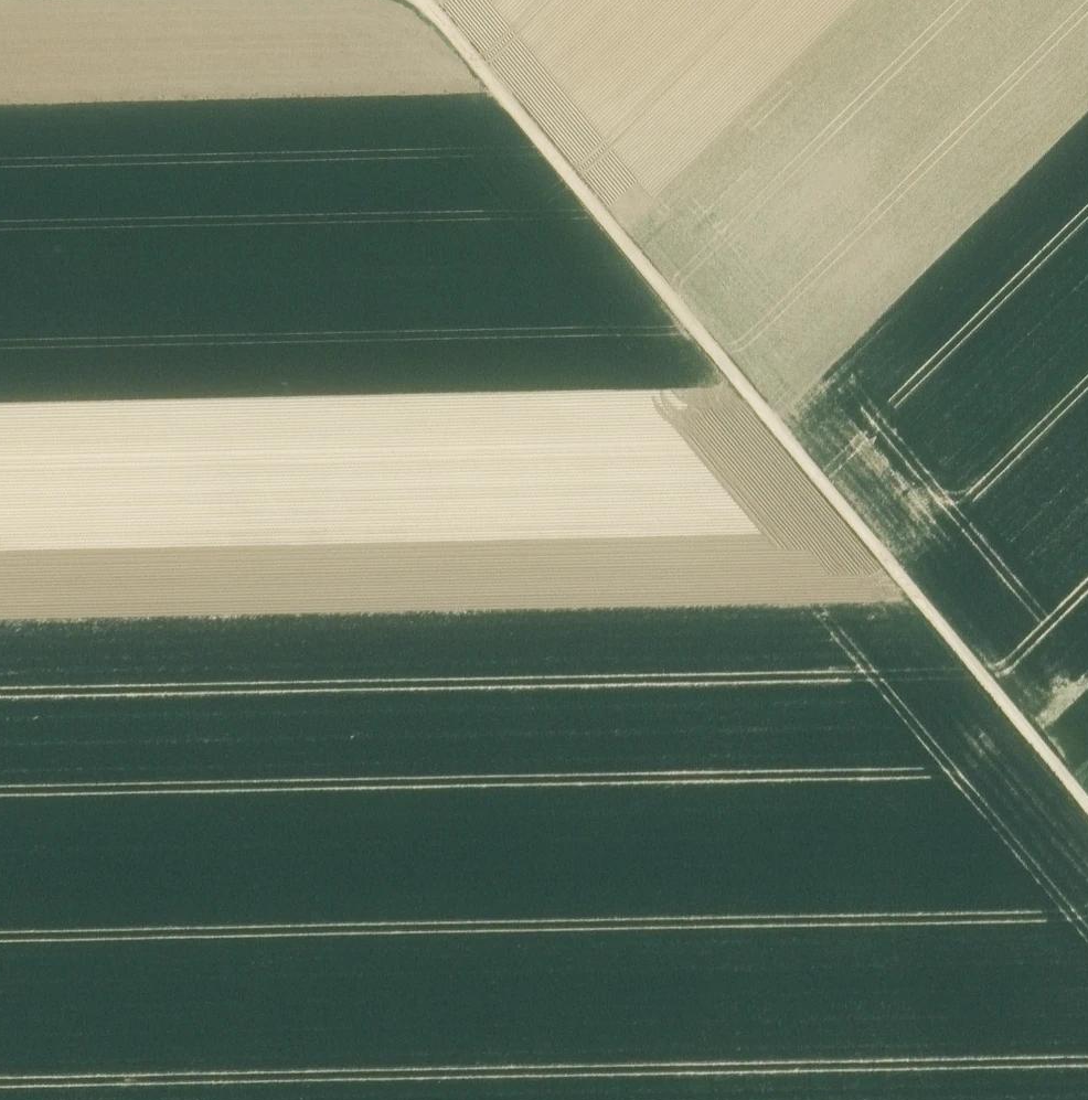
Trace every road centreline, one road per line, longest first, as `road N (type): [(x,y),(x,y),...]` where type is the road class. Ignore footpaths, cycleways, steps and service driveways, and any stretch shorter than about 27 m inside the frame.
road 1 (track): [(423,0),(1087,798)]

